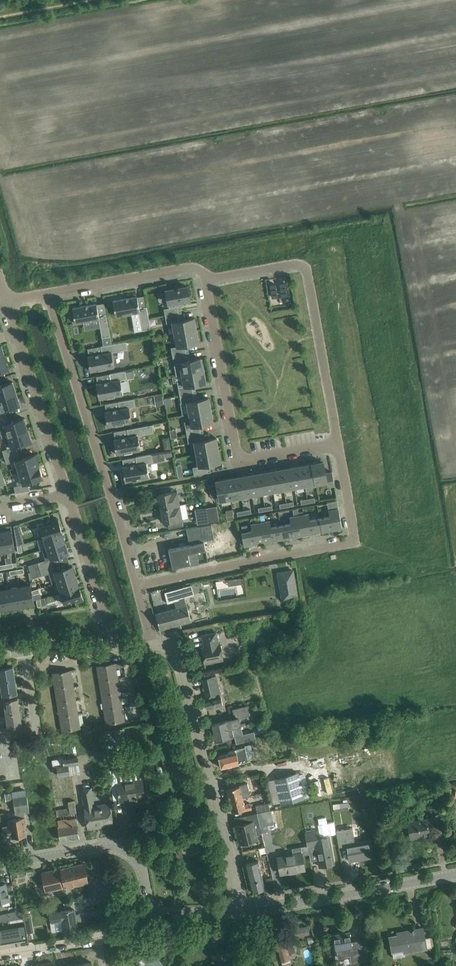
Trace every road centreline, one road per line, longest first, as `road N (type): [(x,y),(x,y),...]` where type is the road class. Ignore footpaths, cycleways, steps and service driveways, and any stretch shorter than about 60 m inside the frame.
road 1 (residential): [(136,585),(47,293)]
road 2 (residential): [(243,911),(179,651),(167,642),(153,645)]
road 3 (residential): [(338,442),(239,459),(206,279)]
road 4 (residential): [(353,540),(136,585)]
road 5 (tertiary): [(243,911),(455,875)]
road 6 (residential): [(7,301),(68,495)]
road 7 (tertiary): [(0,865),(119,848),(142,870),(154,908)]
road 8 (residential): [(338,442),(303,265)]
road 9 (residential): [(47,293),(191,267),(206,279)]
road 10 (residential): [(68,495),(118,651)]
road 11 (residential): [(0,953),(137,922)]

